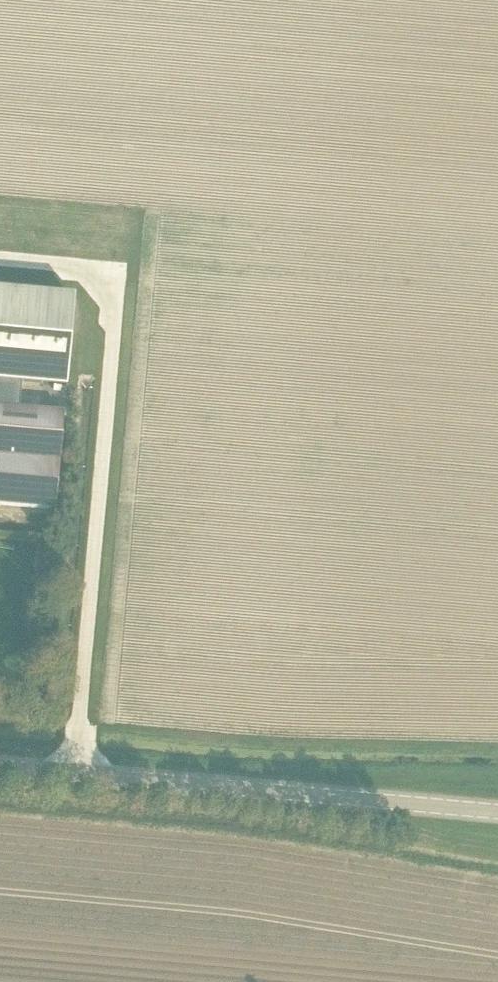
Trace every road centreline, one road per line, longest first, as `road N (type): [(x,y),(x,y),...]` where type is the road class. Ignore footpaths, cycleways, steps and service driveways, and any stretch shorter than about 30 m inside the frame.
road 1 (tertiary): [(497,809),(0,764)]

